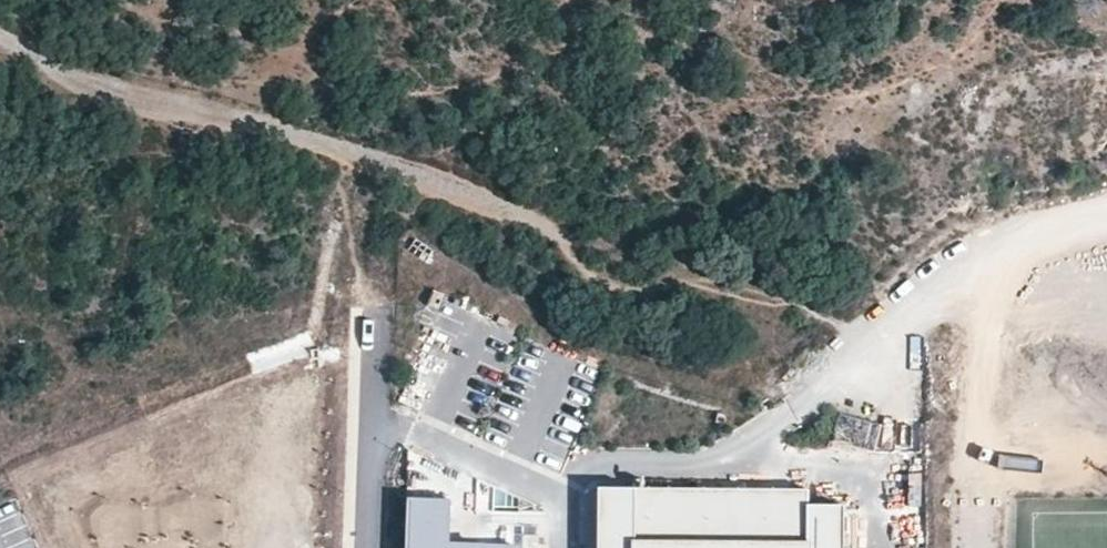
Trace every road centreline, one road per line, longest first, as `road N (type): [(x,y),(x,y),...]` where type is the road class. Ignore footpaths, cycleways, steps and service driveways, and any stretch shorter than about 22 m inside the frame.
road 1 (track): [(865,348),(816,313),(675,280),(597,281),(531,217),(258,122),(57,72),(0,32)]
road 2 (residential): [(1106,217),(1042,231),(915,301),(797,413)]
road 3 (residential): [(369,547),(377,325)]

